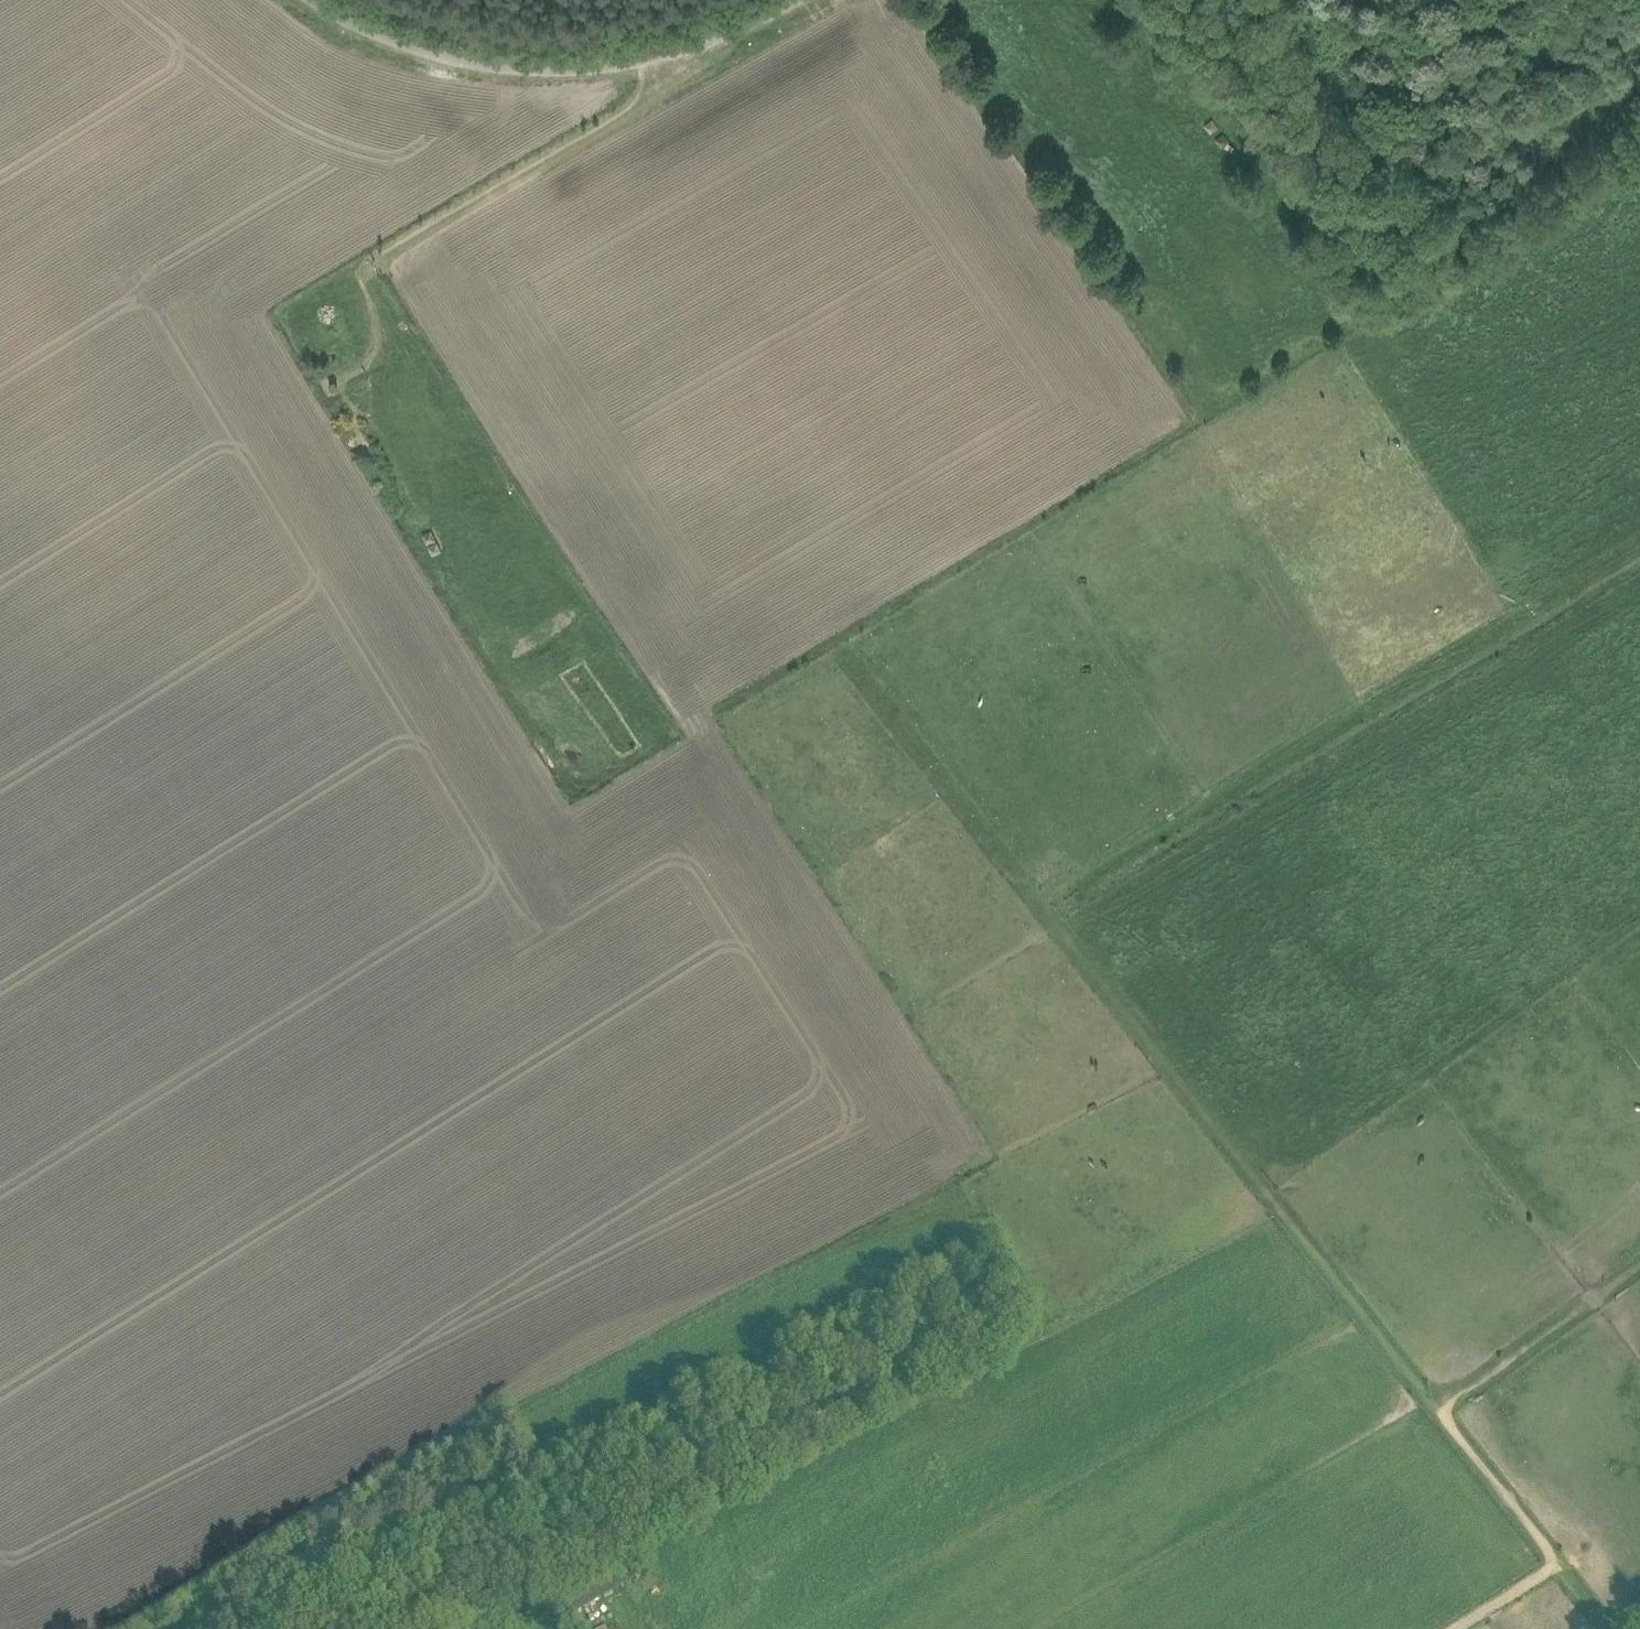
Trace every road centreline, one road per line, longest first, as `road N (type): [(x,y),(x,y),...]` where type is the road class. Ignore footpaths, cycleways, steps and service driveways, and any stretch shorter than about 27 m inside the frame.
road 1 (unclassified): [(805,0),(676,56),(560,72),(424,52),(316,0)]

